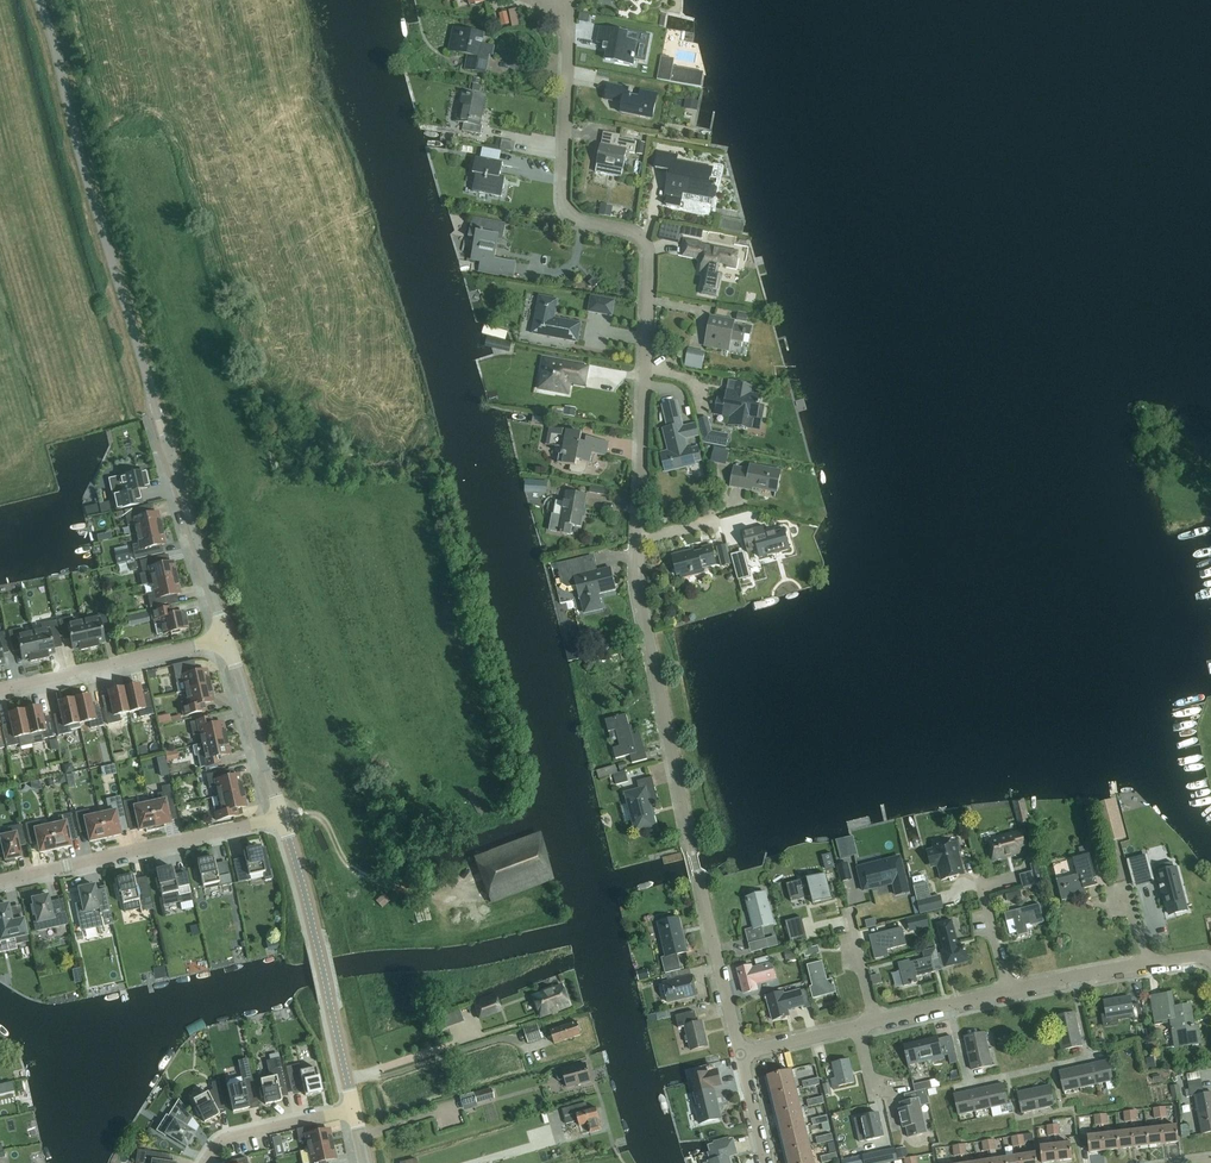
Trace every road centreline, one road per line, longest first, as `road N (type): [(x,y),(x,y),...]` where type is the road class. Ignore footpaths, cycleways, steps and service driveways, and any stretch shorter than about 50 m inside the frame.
road 1 (tertiary): [(226,638),(37,0)]
road 2 (unclassified): [(638,540),(648,251),(634,234),(580,217),(563,202),(569,35)]
road 3 (unclassified): [(697,870),(645,627),(638,540)]
road 4 (tertiary): [(354,1111),(281,817)]
road 5 (residential): [(0,881),(281,817)]
road 6 (residential): [(0,689),(226,638)]
road 7 (tertiary): [(281,817),(226,638)]
road 8 (residential): [(740,1052),(697,870)]
road 9 (residential): [(207,1162),(226,1139),(354,1111)]
road 10 (residential): [(1008,990),(1147,964)]
road 11 (residential): [(874,1021),(1008,990)]
road 12 (residential): [(740,1052),(858,1025)]

